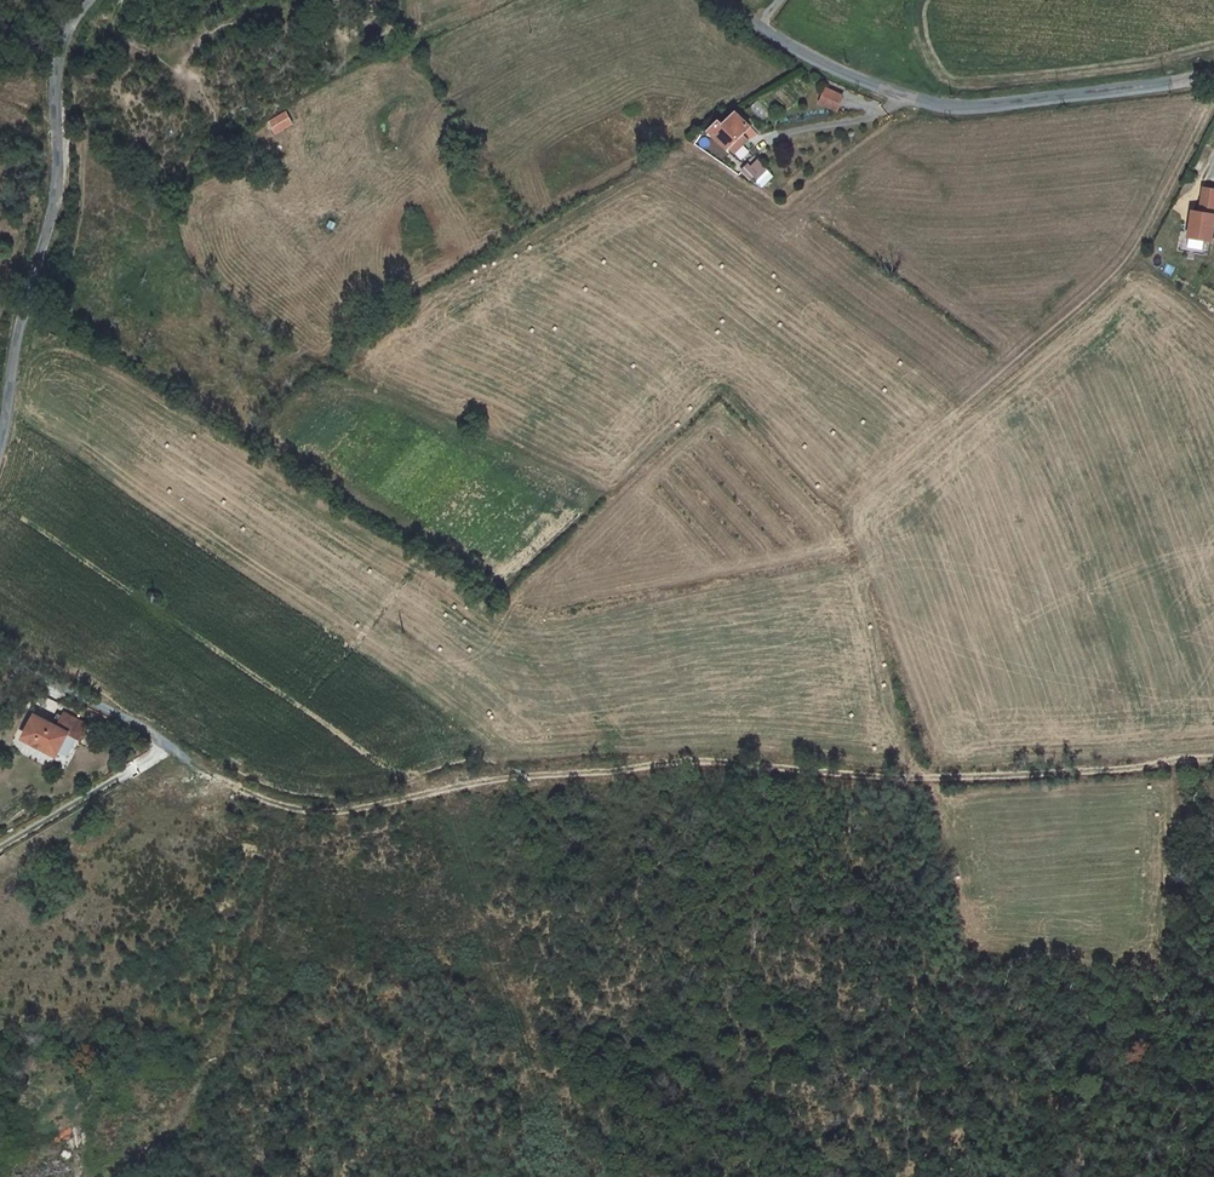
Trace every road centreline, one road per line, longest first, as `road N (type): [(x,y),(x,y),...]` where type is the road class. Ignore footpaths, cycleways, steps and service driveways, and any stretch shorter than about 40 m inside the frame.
road 1 (track): [(182,757),(217,782),(295,813),(367,809),(457,779),(712,766),(954,778),(1213,762)]
road 2 (unclassified): [(722,0),(831,72),(970,113),(1213,64)]
road 3 (unclassified): [(90,0),(68,30),(58,65),(58,180),(0,452)]
road 4 (unclassified): [(0,651),(182,757)]

